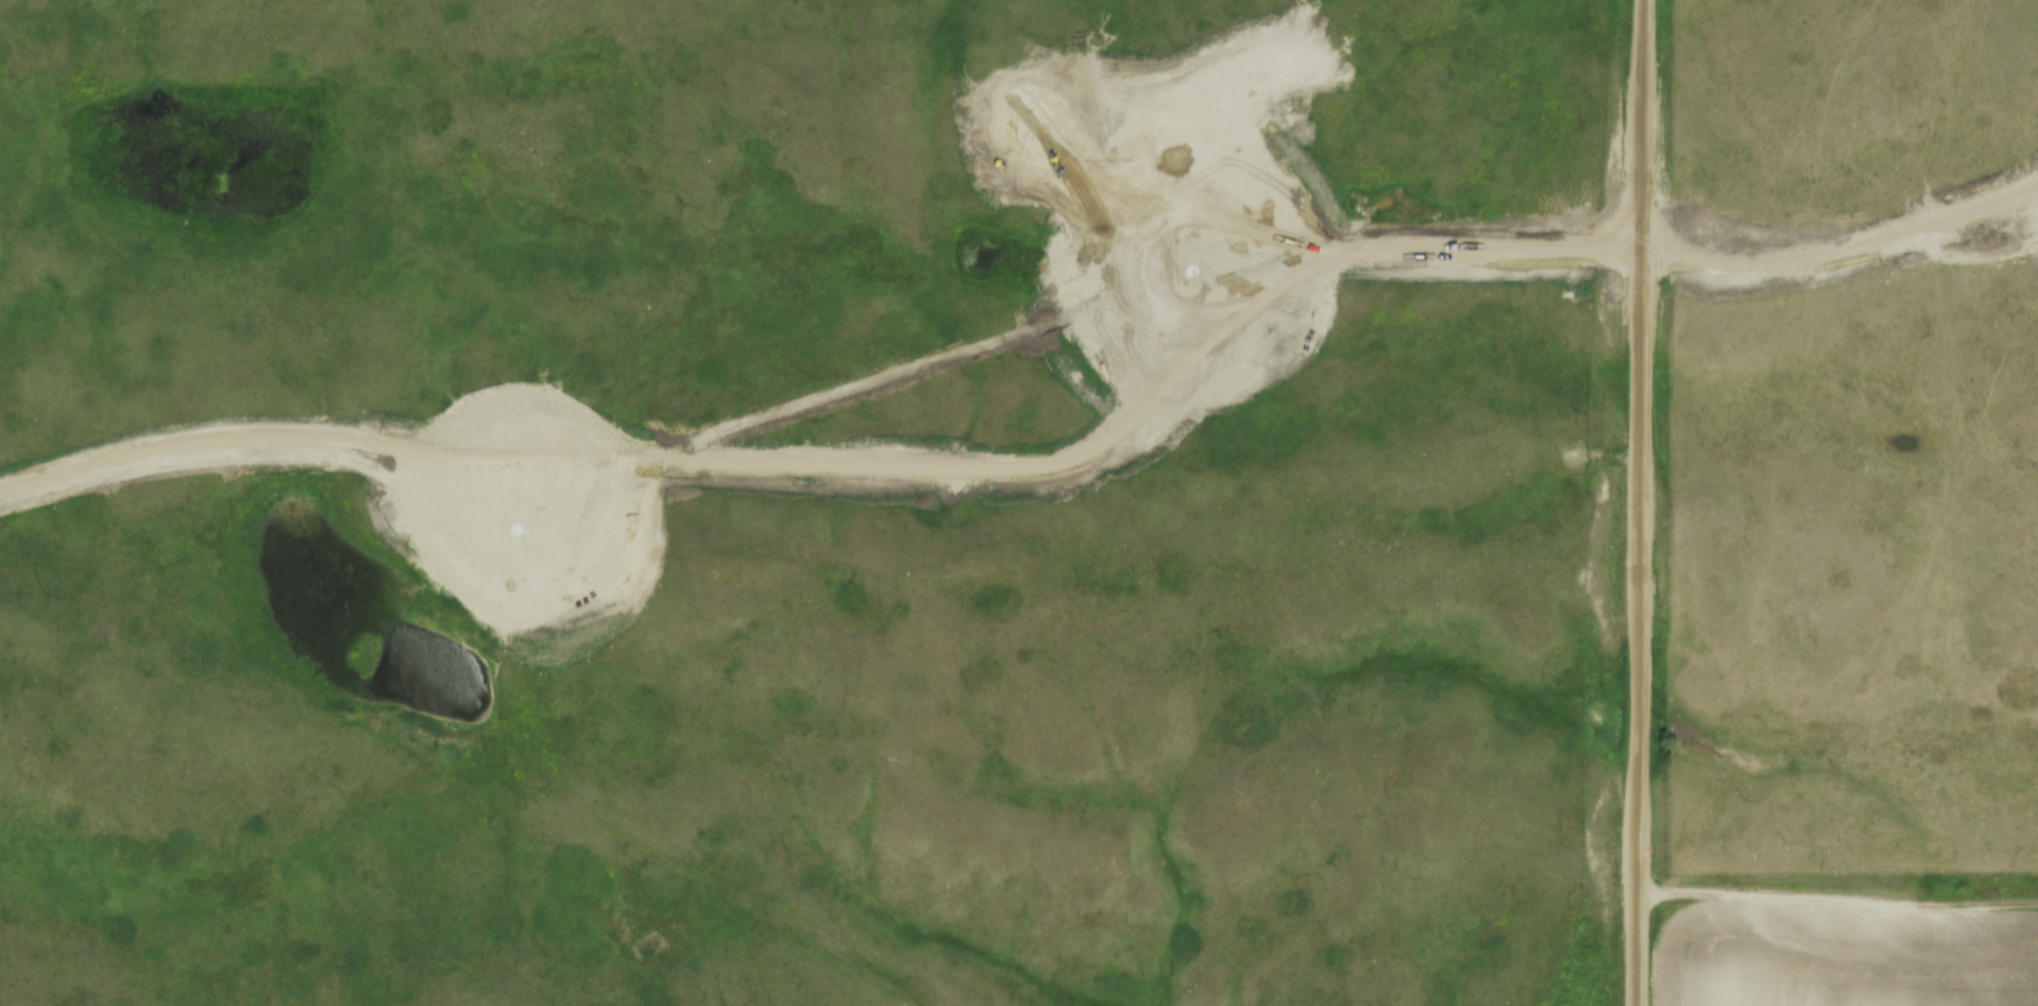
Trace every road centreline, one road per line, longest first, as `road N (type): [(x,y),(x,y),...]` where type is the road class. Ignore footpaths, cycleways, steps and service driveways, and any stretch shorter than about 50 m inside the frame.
road 1 (residential): [(1639,1005),(1648,0)]
road 2 (track): [(2037,895),(1640,893)]

